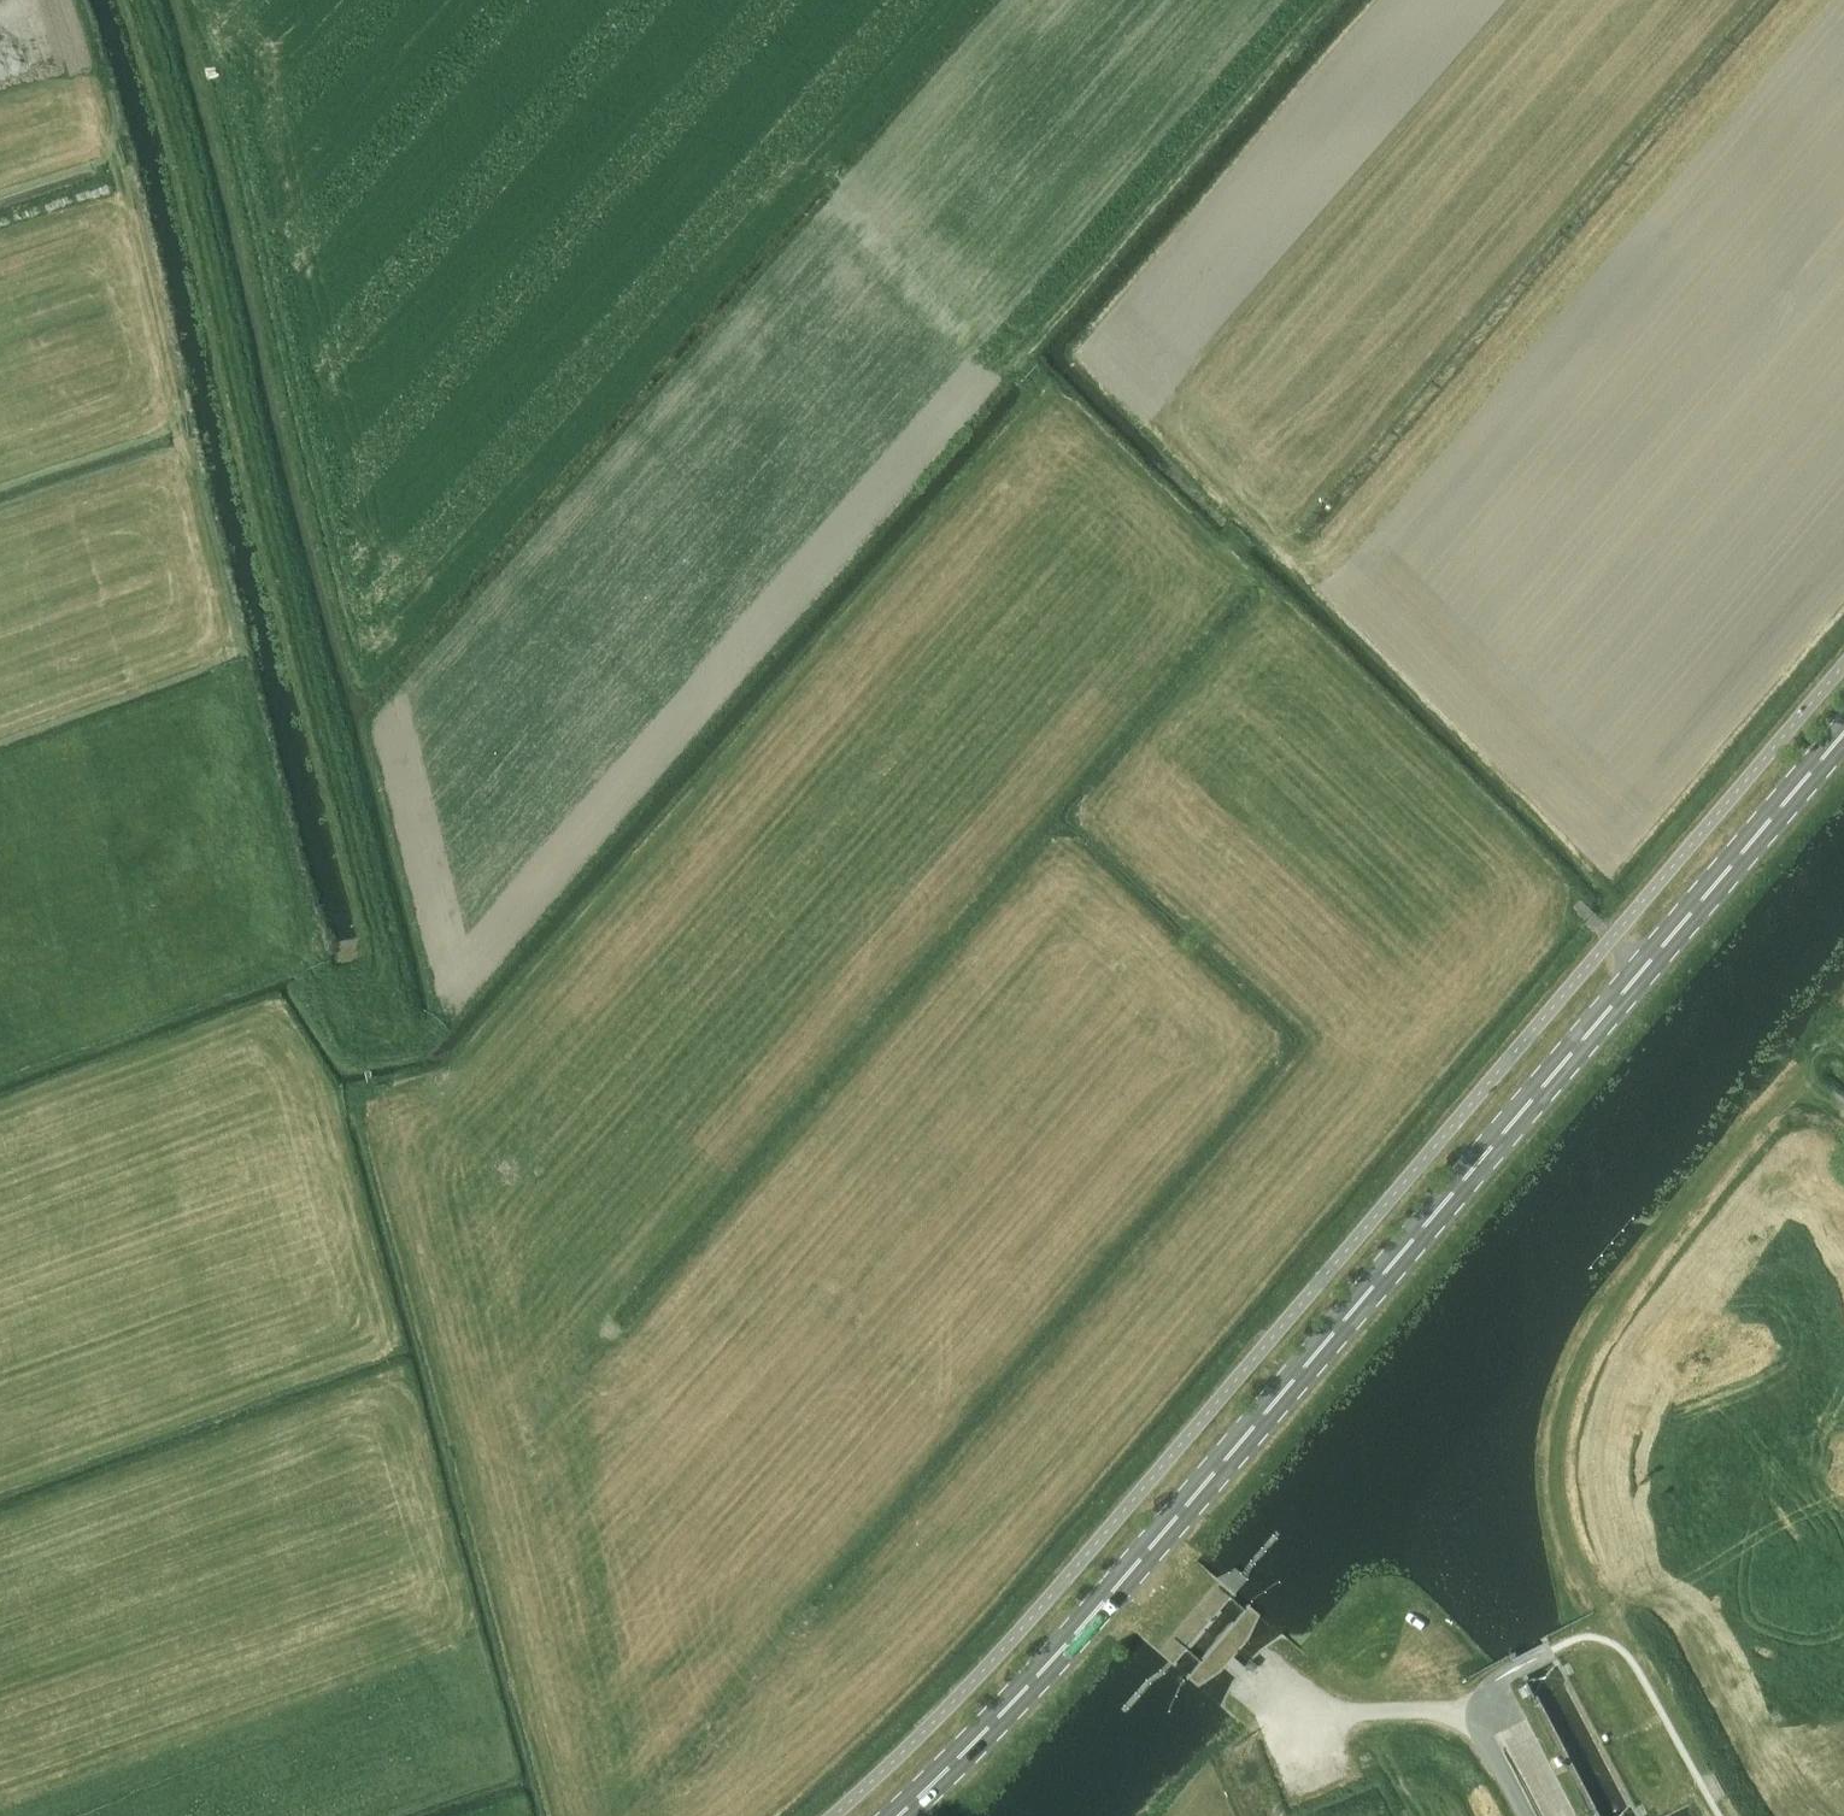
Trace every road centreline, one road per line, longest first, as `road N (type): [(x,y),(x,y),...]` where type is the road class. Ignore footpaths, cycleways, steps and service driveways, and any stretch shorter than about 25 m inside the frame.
road 1 (primary): [(899,1815),(961,1760),(1143,1558),(1843,732)]
road 2 (residential): [(1526,1815),(1479,1713),(1306,1710),(1273,1697),(1216,1652)]

